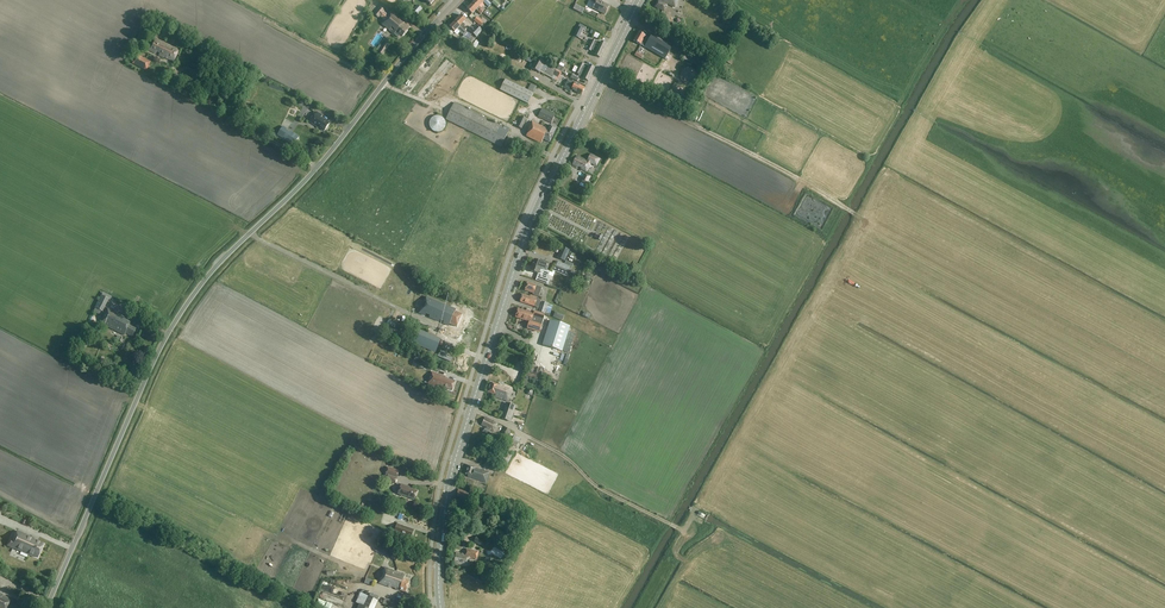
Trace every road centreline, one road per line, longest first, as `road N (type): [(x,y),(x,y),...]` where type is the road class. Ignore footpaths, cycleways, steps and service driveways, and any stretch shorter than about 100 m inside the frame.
road 1 (unclassified): [(46,607),(182,304),(305,181),(458,0)]
road 2 (primary): [(440,607),(452,472),(519,256),(640,0)]
road 3 (track): [(678,528),(859,215)]
road 4 (track): [(595,74),(859,215)]
road 5 (track): [(859,215),(987,0)]
road 6 (track): [(252,232),(418,316)]
road 7 (track): [(317,167),(236,121),(172,66)]
road 8 (track): [(531,438),(606,492),(670,524)]

